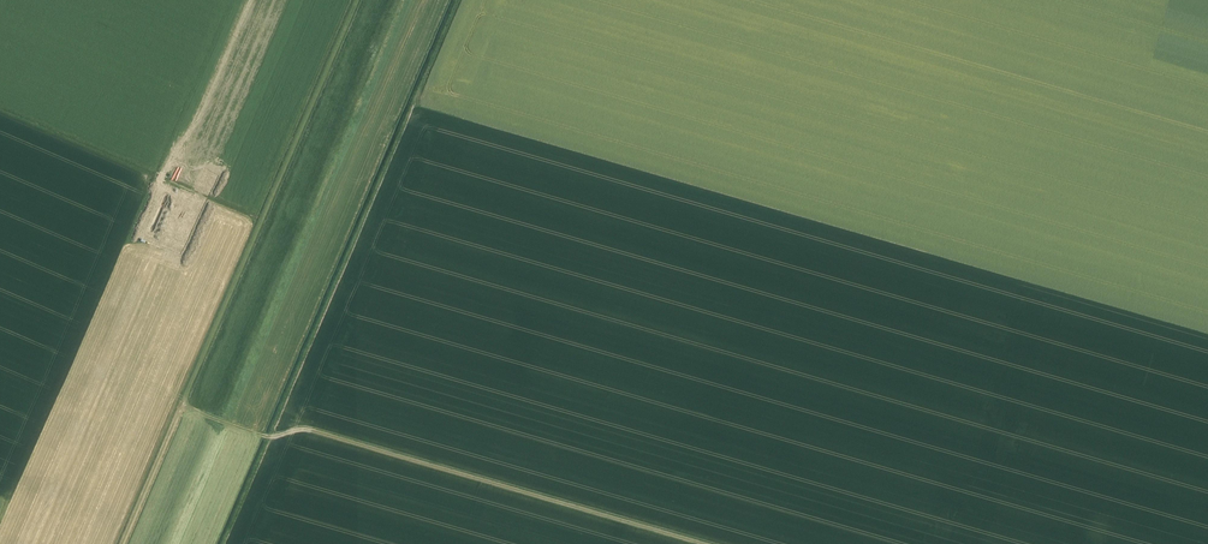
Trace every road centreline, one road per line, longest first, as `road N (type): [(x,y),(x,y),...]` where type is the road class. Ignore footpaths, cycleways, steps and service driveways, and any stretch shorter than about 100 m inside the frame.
road 1 (track): [(357,0),(124,543)]
road 2 (track): [(921,0),(1207,83)]

